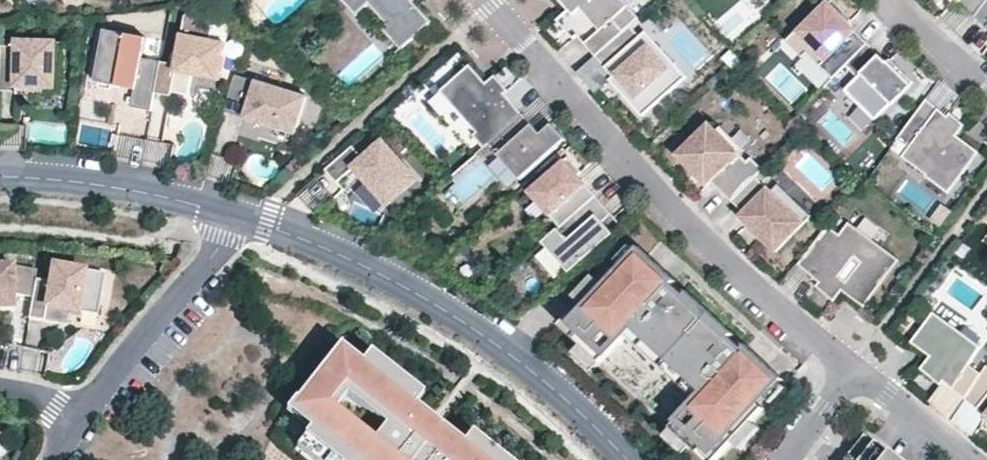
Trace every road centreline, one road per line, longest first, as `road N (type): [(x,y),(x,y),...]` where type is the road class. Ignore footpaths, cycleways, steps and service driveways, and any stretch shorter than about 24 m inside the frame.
road 1 (residential): [(485,0),(671,207),(854,368)]
road 2 (residential): [(626,459),(545,375),(469,325),(350,258),(246,218)]
road 3 (residential): [(246,218),(78,419)]
road 4 (residential): [(246,218),(89,181),(0,175)]
road 5 (residential): [(854,368),(971,459)]
road 6 (residential): [(891,0),(986,88)]

